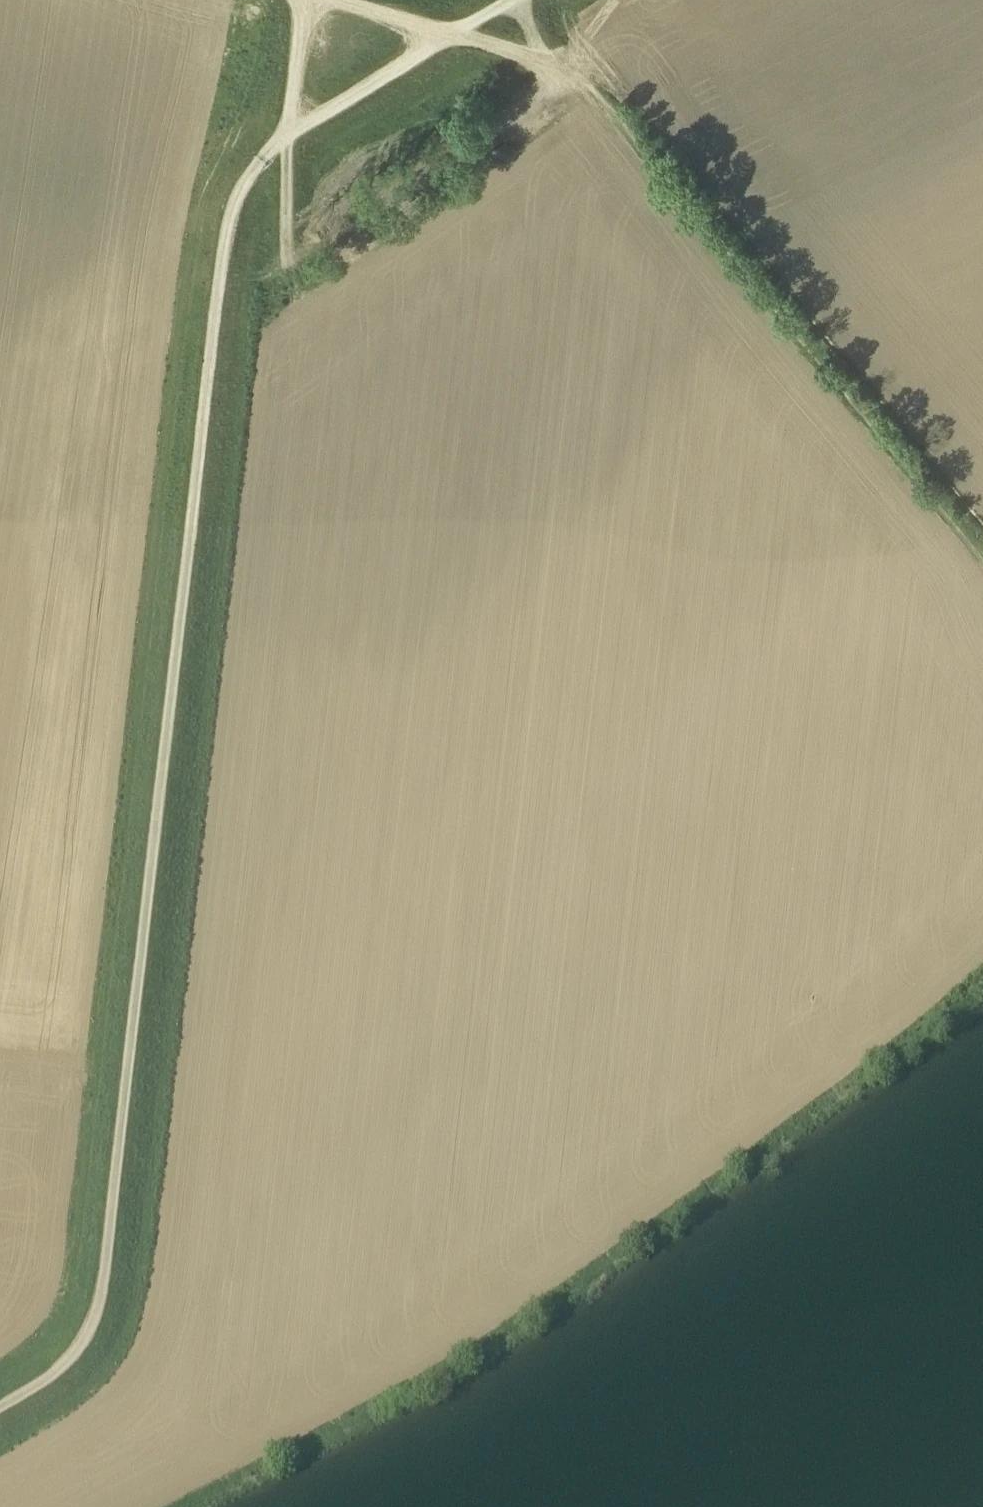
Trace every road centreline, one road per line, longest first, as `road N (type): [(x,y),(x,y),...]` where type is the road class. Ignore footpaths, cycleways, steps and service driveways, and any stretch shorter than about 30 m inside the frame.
road 1 (track): [(323,0),(453,37)]
road 2 (track): [(453,37),(572,82)]

